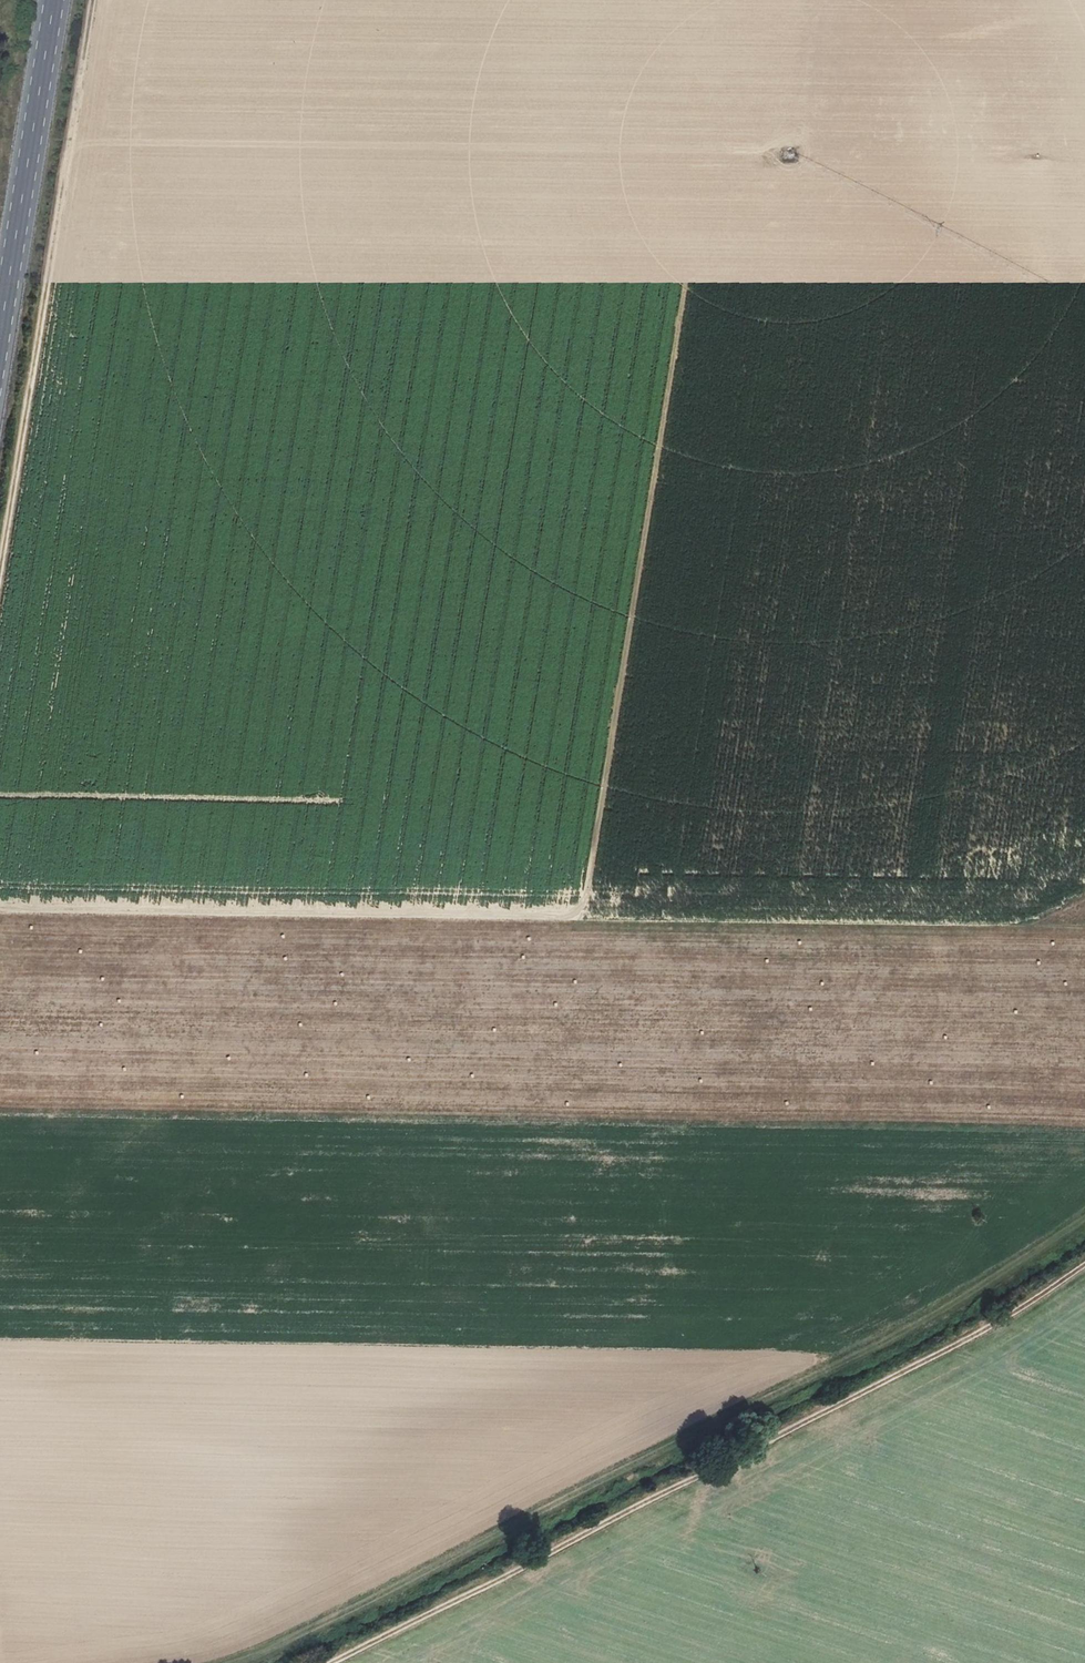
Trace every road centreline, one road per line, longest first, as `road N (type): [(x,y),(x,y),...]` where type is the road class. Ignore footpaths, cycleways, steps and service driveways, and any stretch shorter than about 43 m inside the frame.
road 1 (track): [(1084,1265),(981,1337),(328,1662)]
road 2 (secondary): [(0,296),(50,0)]

